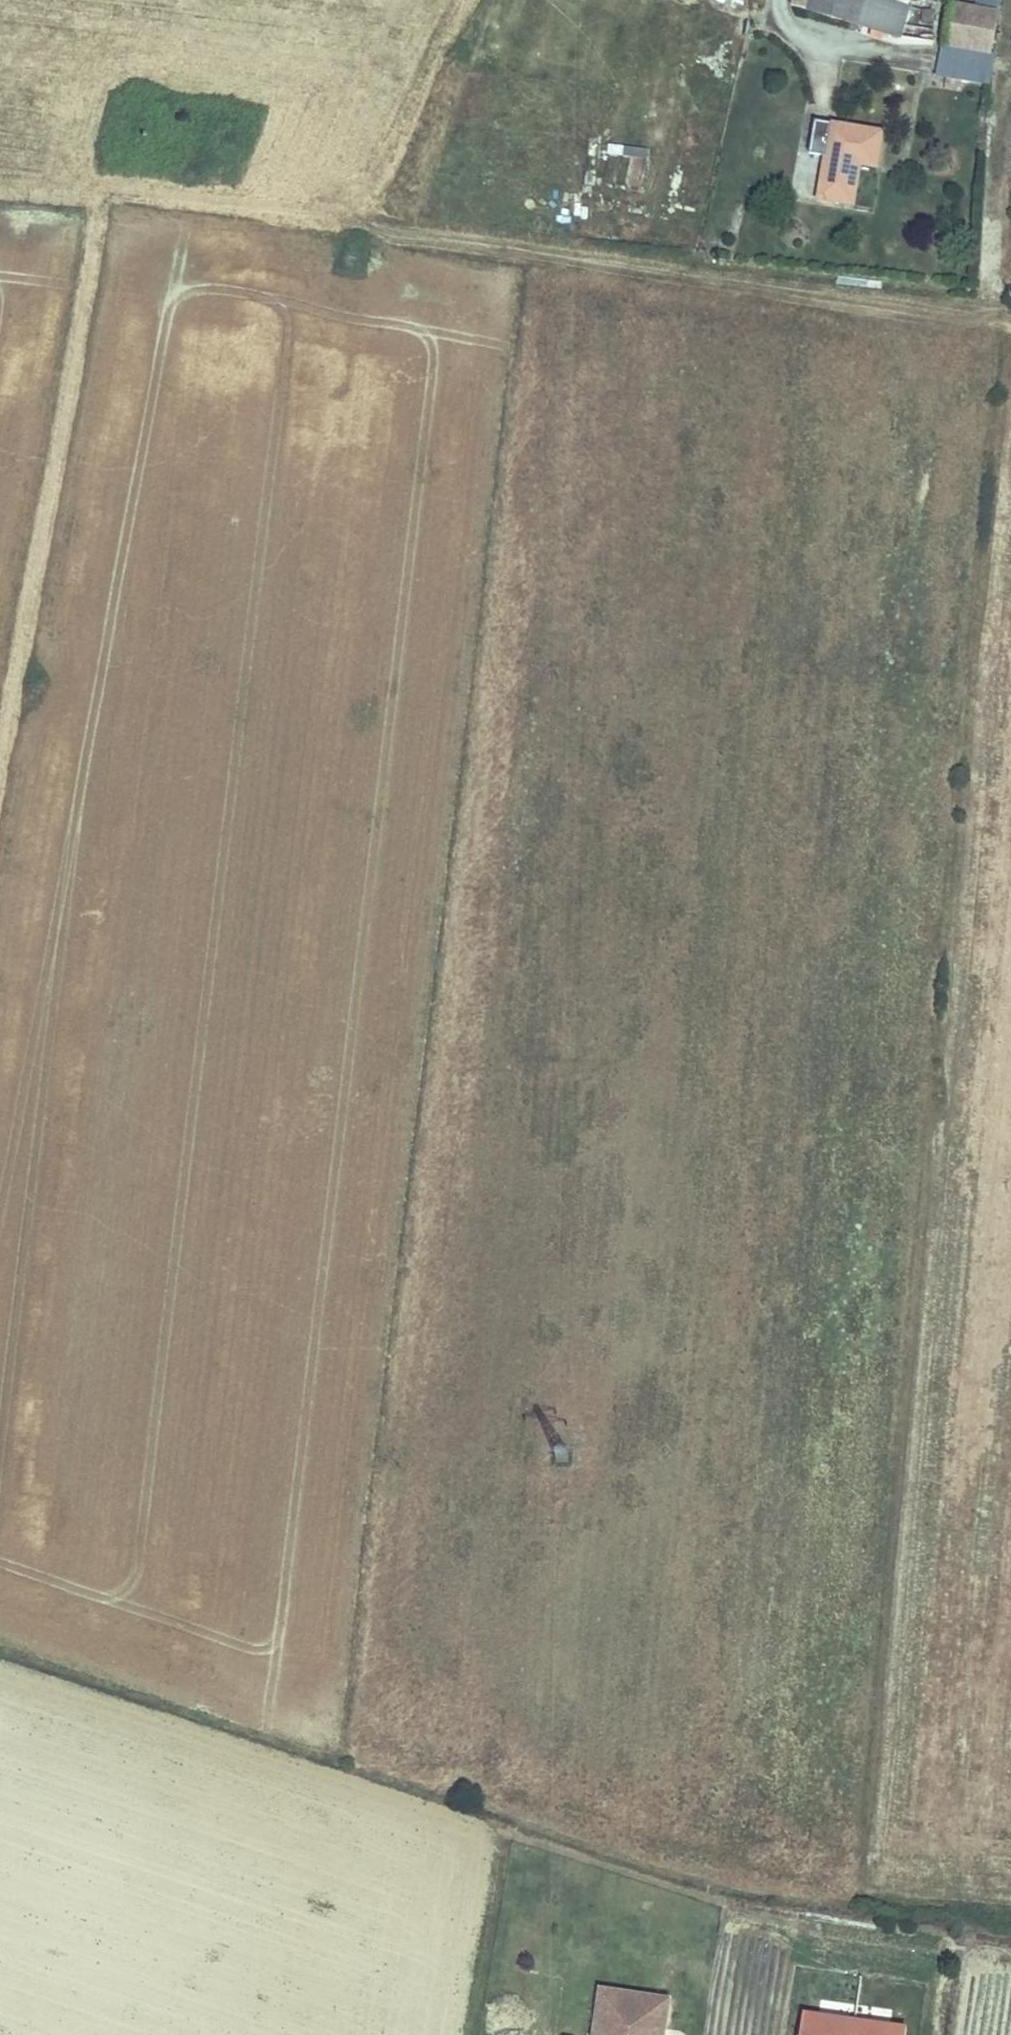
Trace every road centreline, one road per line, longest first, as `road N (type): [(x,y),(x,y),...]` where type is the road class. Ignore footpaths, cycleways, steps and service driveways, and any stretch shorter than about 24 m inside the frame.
road 1 (track): [(0,710),(98,213),(128,191),(347,214),(454,0)]

